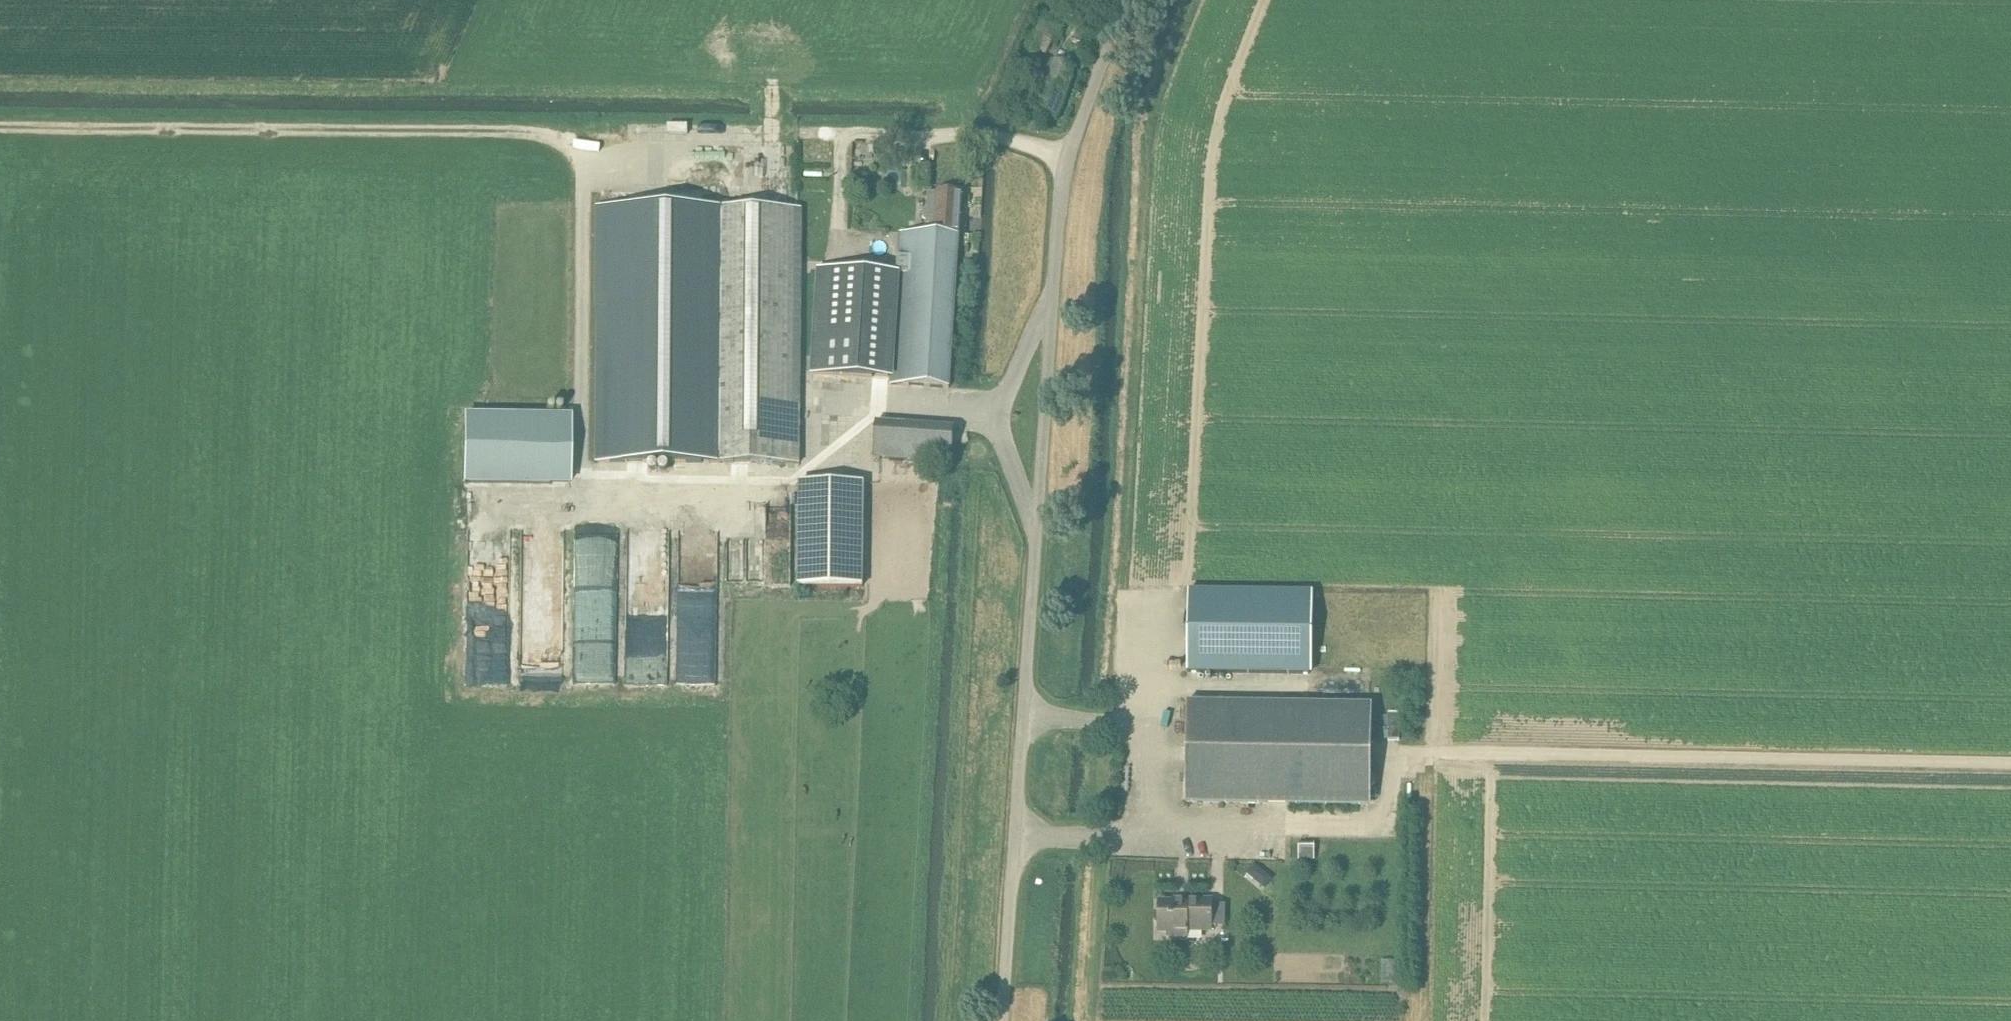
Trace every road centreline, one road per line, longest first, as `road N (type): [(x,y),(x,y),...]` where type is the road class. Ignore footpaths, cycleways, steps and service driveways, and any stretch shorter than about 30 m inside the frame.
road 1 (track): [(1066,156),(985,138),(0,130)]
road 2 (unclassified): [(999,1020),(1060,192),(1066,156),(1132,0)]

